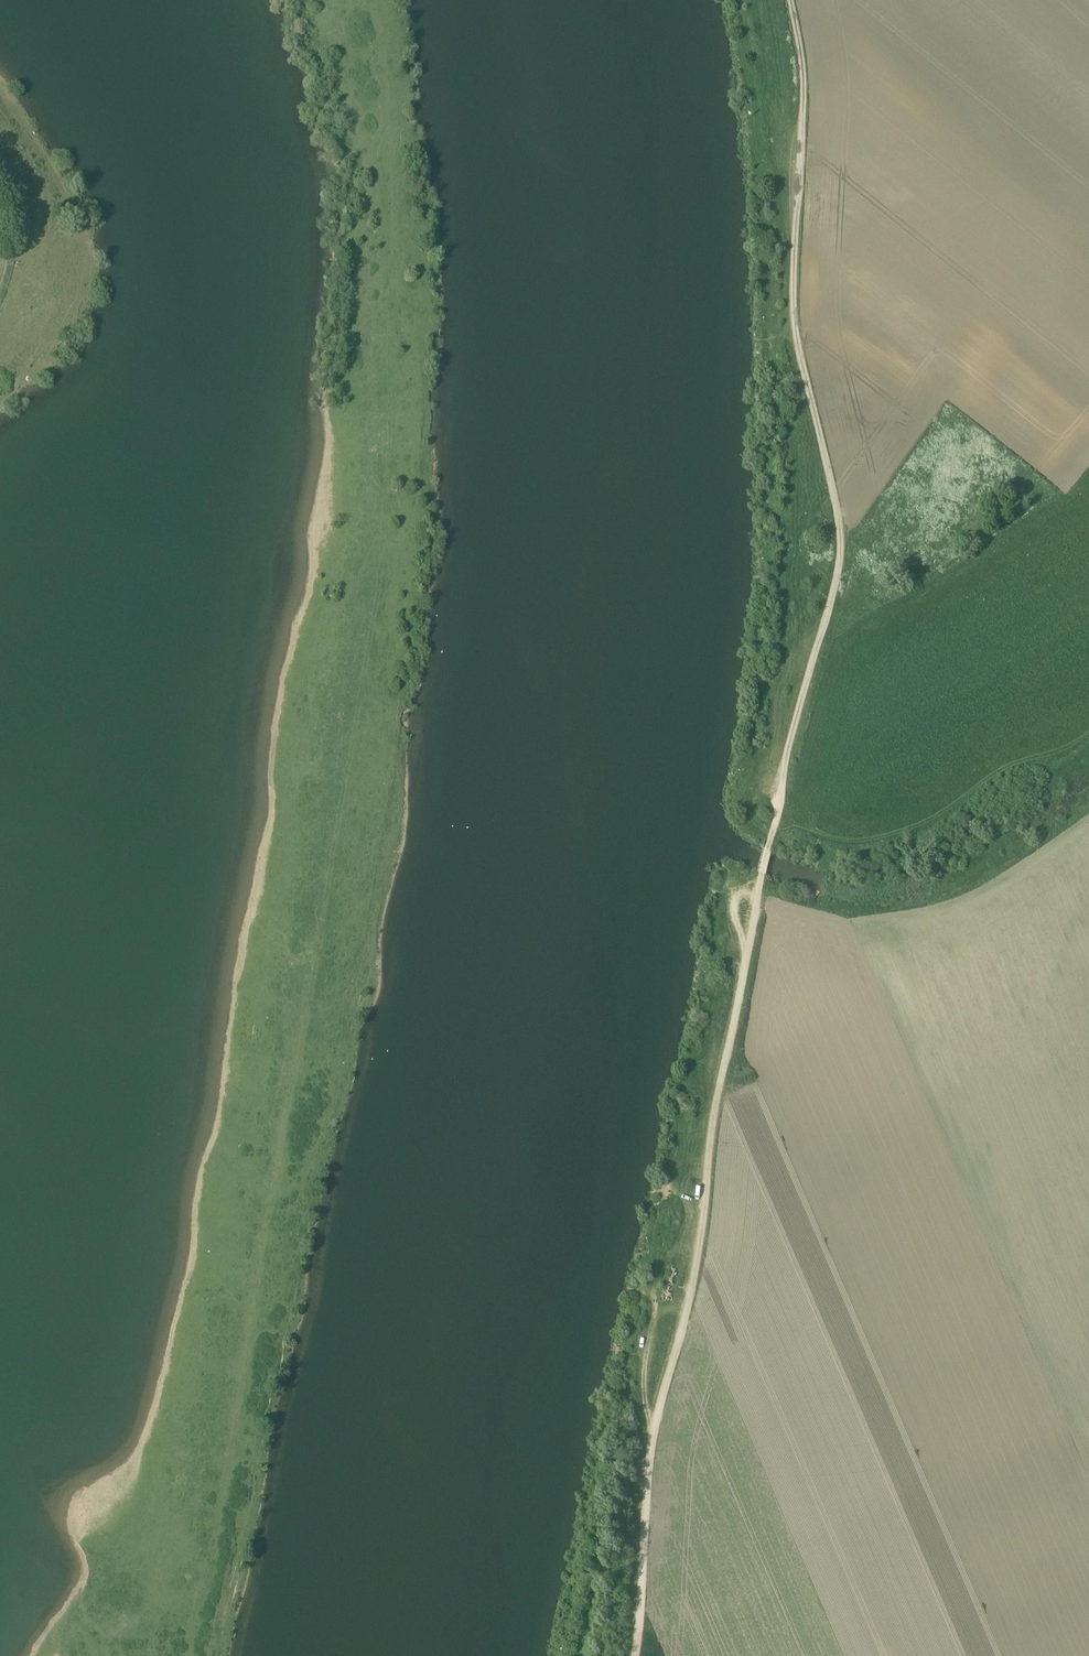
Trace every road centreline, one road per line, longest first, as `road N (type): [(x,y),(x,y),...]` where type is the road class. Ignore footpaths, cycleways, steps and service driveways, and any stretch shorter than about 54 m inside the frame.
road 1 (track): [(773,827),(845,547),(792,334),(803,79),(785,0)]
road 2 (track): [(637,1655),(661,1409),(698,1271),(773,827)]
road 3 (track): [(1088,722),(960,814),(917,834),(848,840),(773,827)]

